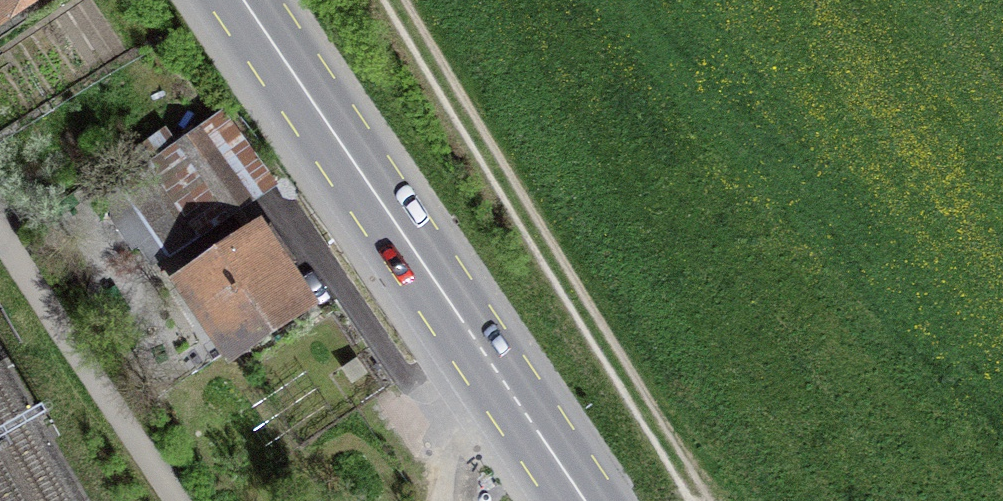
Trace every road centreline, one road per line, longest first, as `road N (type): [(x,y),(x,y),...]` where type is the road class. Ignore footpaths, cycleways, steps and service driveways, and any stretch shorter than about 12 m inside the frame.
road 1 (primary): [(577,500),(242,0)]
road 2 (track): [(387,0),(695,500)]

